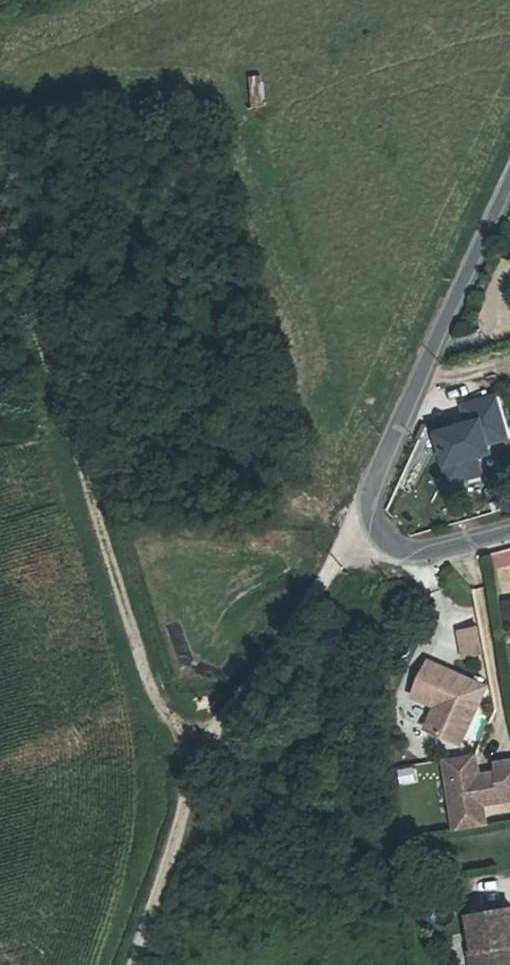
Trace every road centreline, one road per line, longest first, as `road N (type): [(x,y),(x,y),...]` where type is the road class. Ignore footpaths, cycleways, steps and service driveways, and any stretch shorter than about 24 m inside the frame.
road 1 (track): [(0,246),(49,359),(139,669),(193,774)]
road 2 (residential): [(509,192),(369,493),(369,517),(377,540),(406,556),(509,529)]
road 3 (track): [(369,517),(337,553),(193,774)]
road 4 (track): [(193,774),(131,964)]

